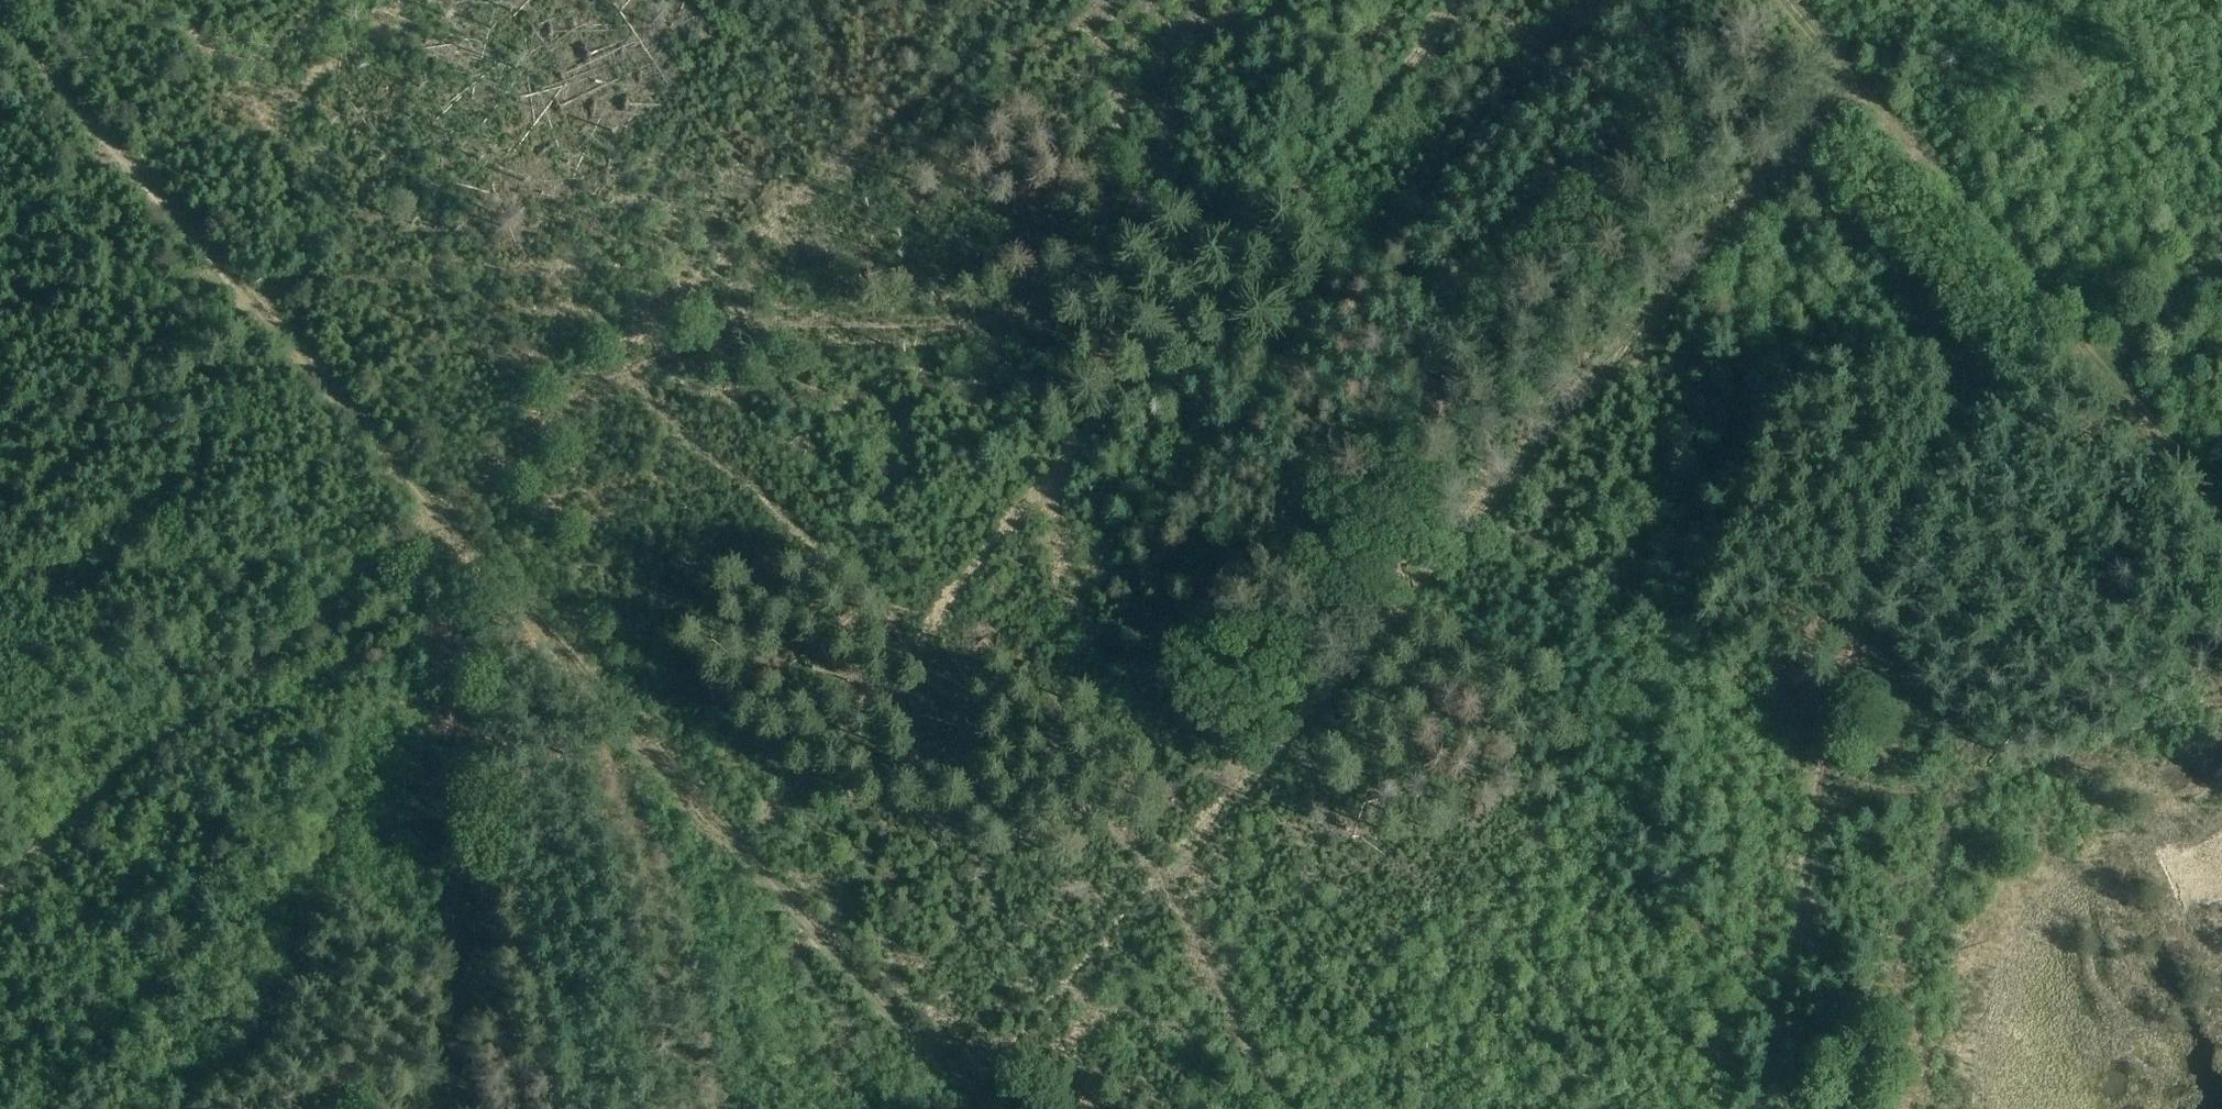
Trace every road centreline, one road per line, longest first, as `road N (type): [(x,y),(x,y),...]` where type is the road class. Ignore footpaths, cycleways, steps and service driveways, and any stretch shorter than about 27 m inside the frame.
road 1 (track): [(501,465),(621,368),(692,339),(783,322),(912,325),(1012,316),(1080,283),(1127,215),(1202,0)]
road 2 (track): [(1755,1108),(1799,931),(1850,658),(1891,531),(1982,389),(2063,324)]
road 3 (track): [(436,520),(984,1103)]
road 4 (track): [(0,20),(436,520)]
road 5 (track): [(1779,0),(2101,368)]
road 6 (track): [(2101,368),(2221,508)]
road 7 (track): [(2101,368),(2221,259)]

